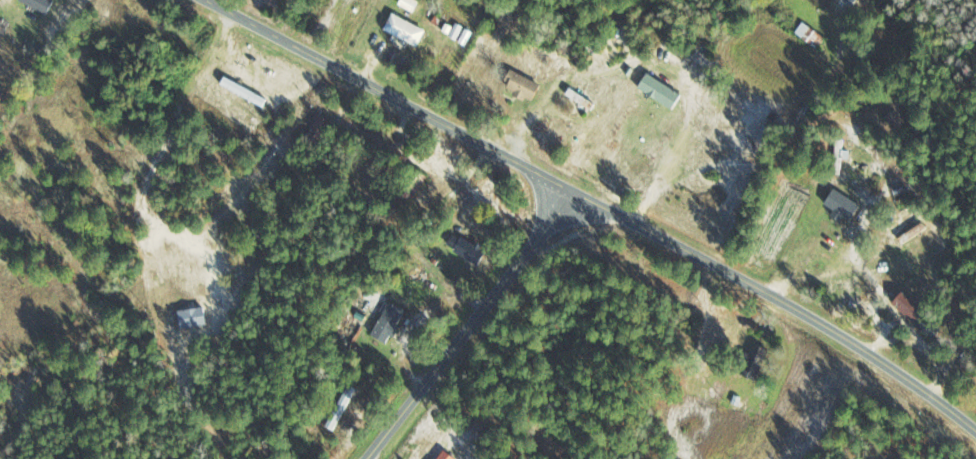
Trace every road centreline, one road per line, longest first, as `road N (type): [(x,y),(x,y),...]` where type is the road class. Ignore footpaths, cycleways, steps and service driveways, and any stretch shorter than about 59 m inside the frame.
road 1 (residential): [(975,448),(834,336),(752,300),(680,253),(556,191),(520,181),(185,0)]
road 2 (residential): [(378,458),(438,367),(536,248),(556,191)]
road 3 (residential): [(680,253),(850,16),(849,0)]

